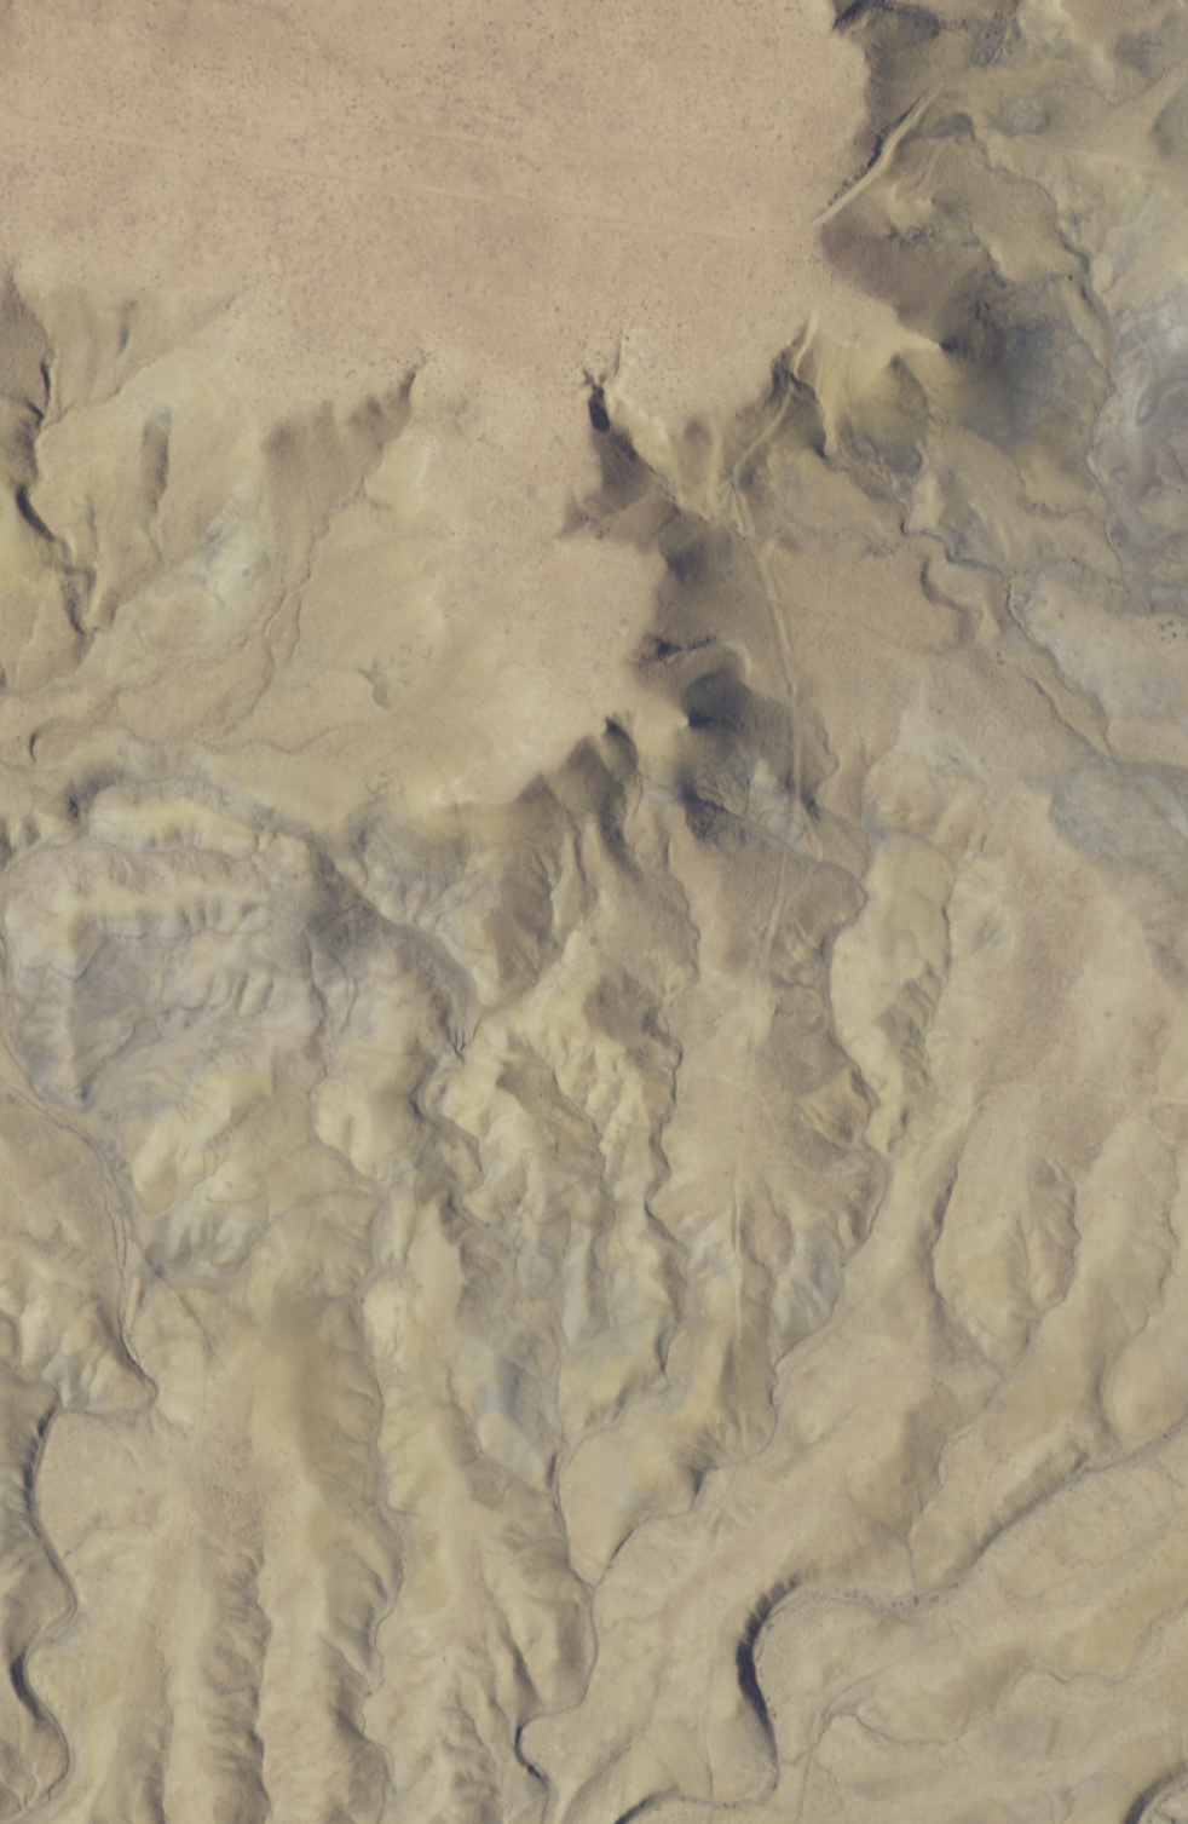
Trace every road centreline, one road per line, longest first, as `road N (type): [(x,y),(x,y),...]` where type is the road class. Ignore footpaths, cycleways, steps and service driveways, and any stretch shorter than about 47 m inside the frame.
road 1 (track): [(0,120),(755,237),(798,234),(825,214),(877,162),(915,107),(934,96),(981,107),(1062,155),(1187,179)]
road 2 (track): [(1187,1647),(790,1823)]

